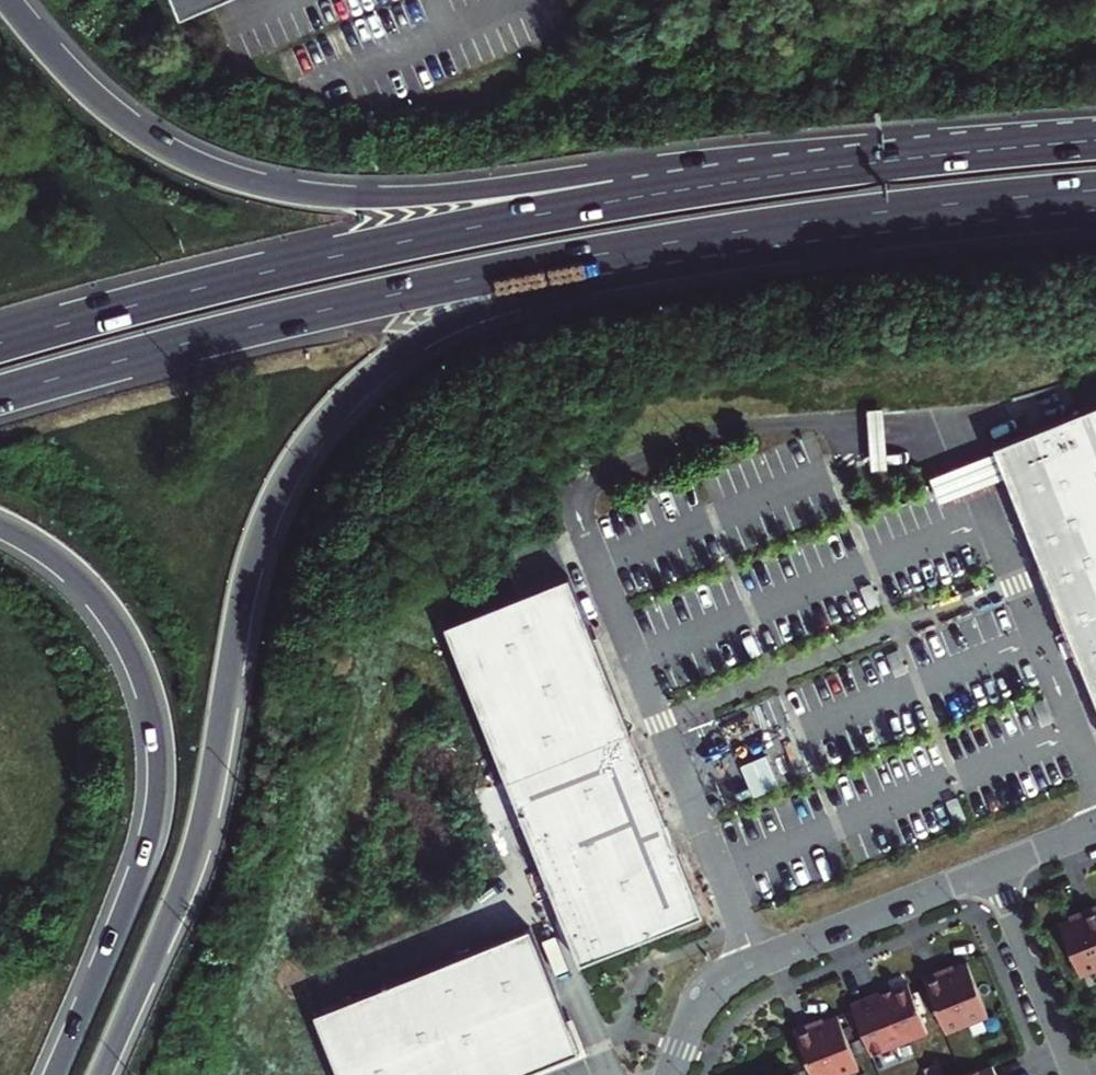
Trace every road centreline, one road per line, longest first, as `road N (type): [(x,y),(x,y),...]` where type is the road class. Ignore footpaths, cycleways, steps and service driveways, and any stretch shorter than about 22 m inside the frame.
road 1 (trunk): [(101,1074),(202,837),(258,544),(317,431),(380,366),(438,328),(717,233)]
road 2 (trunk): [(1040,145),(768,151),(442,194),(376,198),(274,188),(224,174),(137,129),(7,0)]
road 3 (trunk): [(1040,145),(788,173),(534,214),(329,256),(0,341)]
road 4 (trunk): [(0,394),(314,311),(717,233)]
road 5 (trunk): [(0,522),(53,555),(116,618),(144,672),(162,740),(151,847),(55,1074)]
road 6 (residential): [(672,1074),(696,1011),(720,980),(993,867)]
road 7 (trunk): [(717,233),(1095,189)]
road 8 (residential): [(1075,1074),(993,867)]

